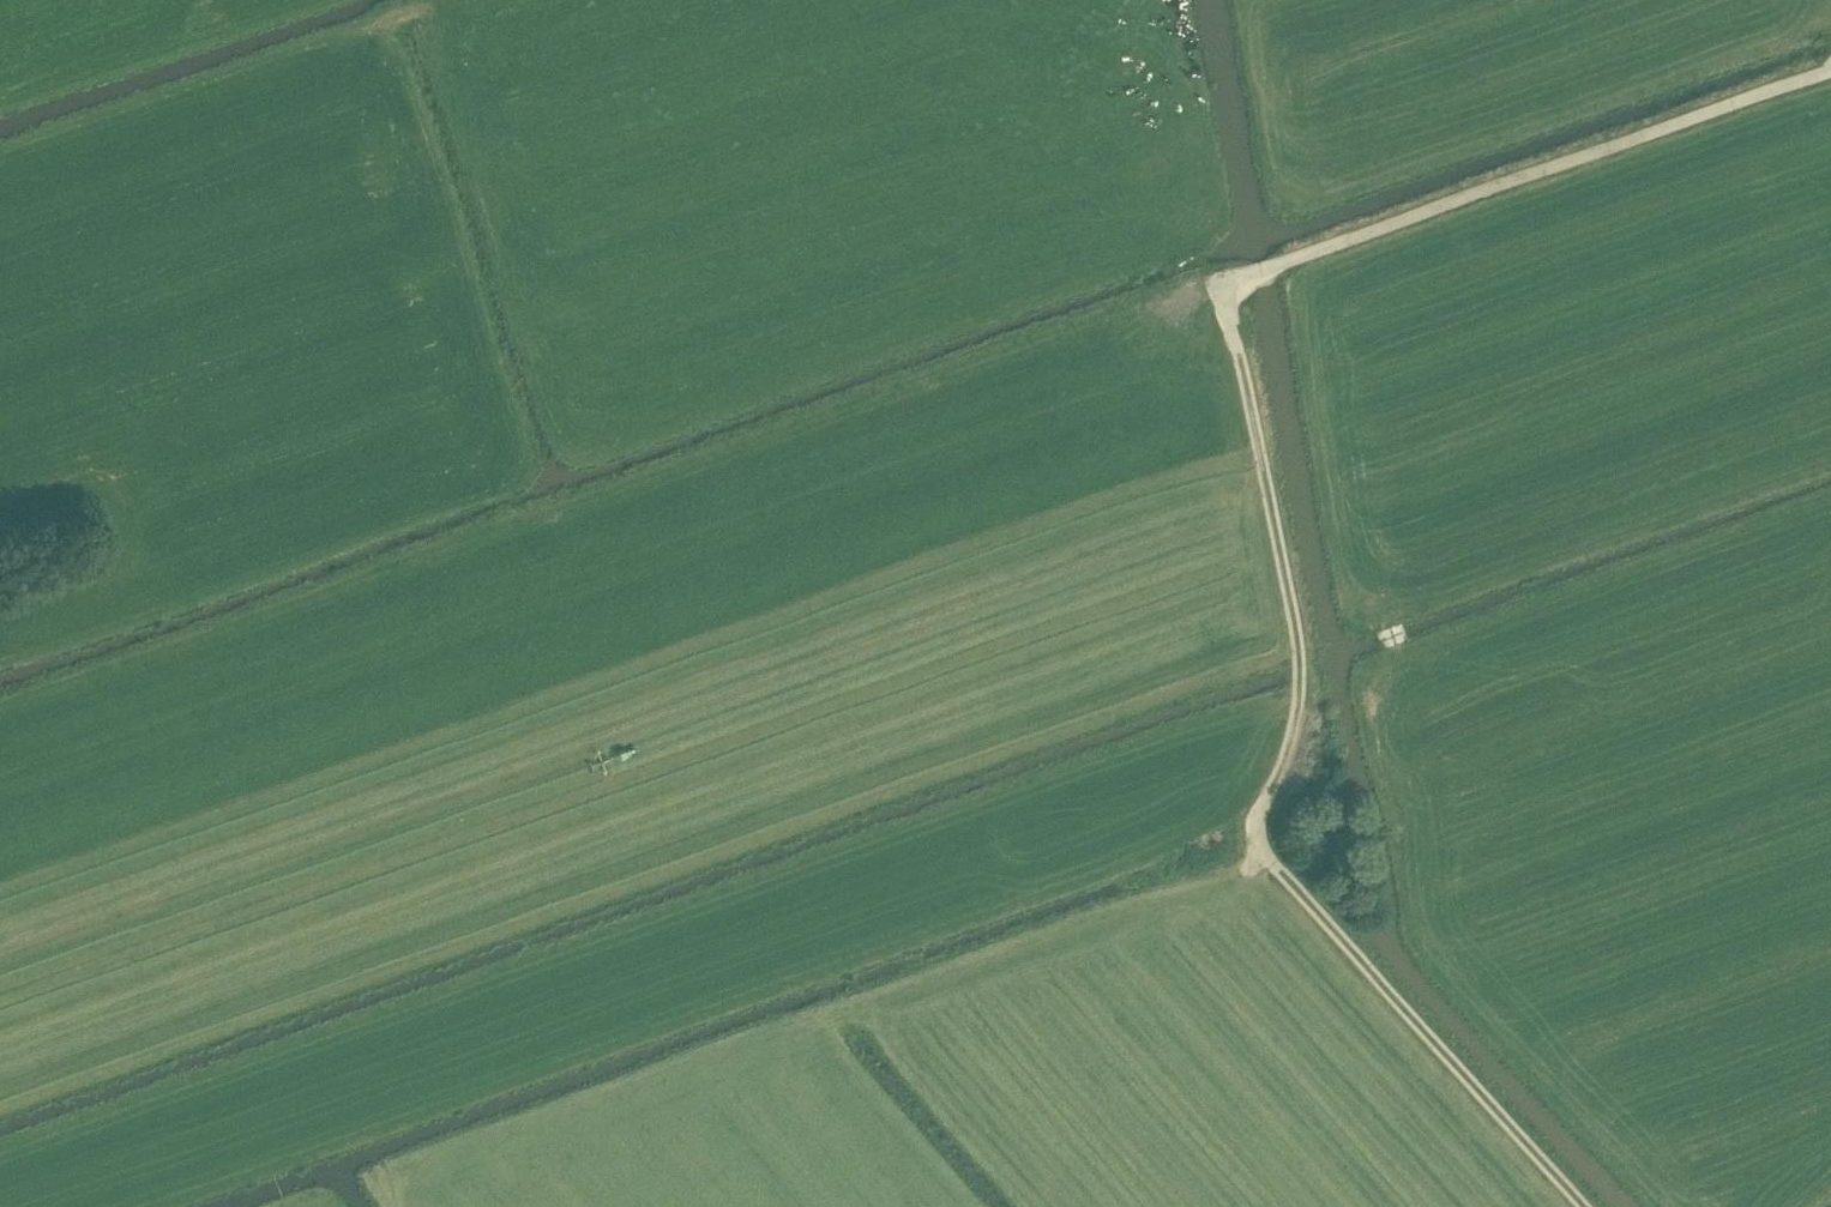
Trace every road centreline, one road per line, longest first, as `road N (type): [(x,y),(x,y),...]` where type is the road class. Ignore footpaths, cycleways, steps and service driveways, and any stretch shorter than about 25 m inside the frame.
road 1 (track): [(1582,1206),(1262,861),(1255,828),(1300,699),(1294,626),(1227,284),(1830,70)]

